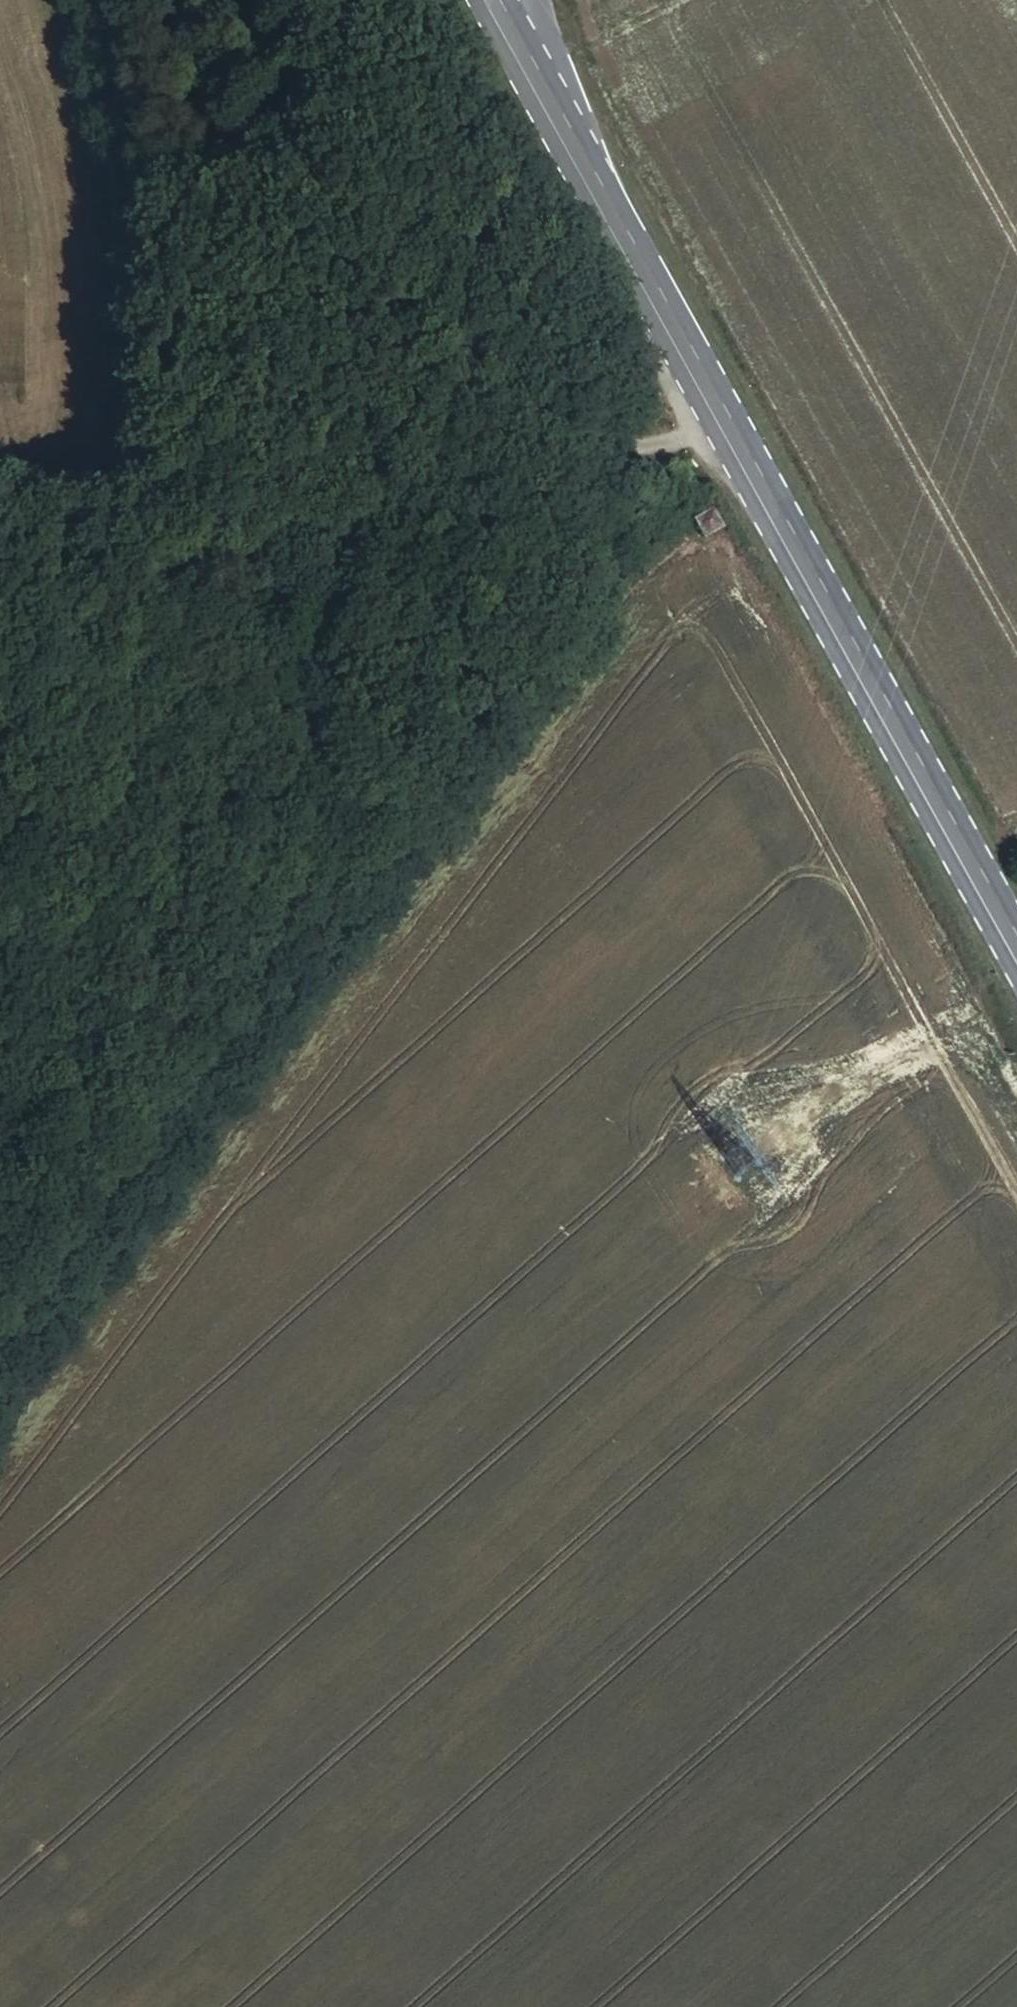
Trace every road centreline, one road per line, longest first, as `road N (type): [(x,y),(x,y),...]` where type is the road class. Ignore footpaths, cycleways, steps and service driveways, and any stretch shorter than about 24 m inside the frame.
road 1 (secondary): [(493,0),(1016,945)]

